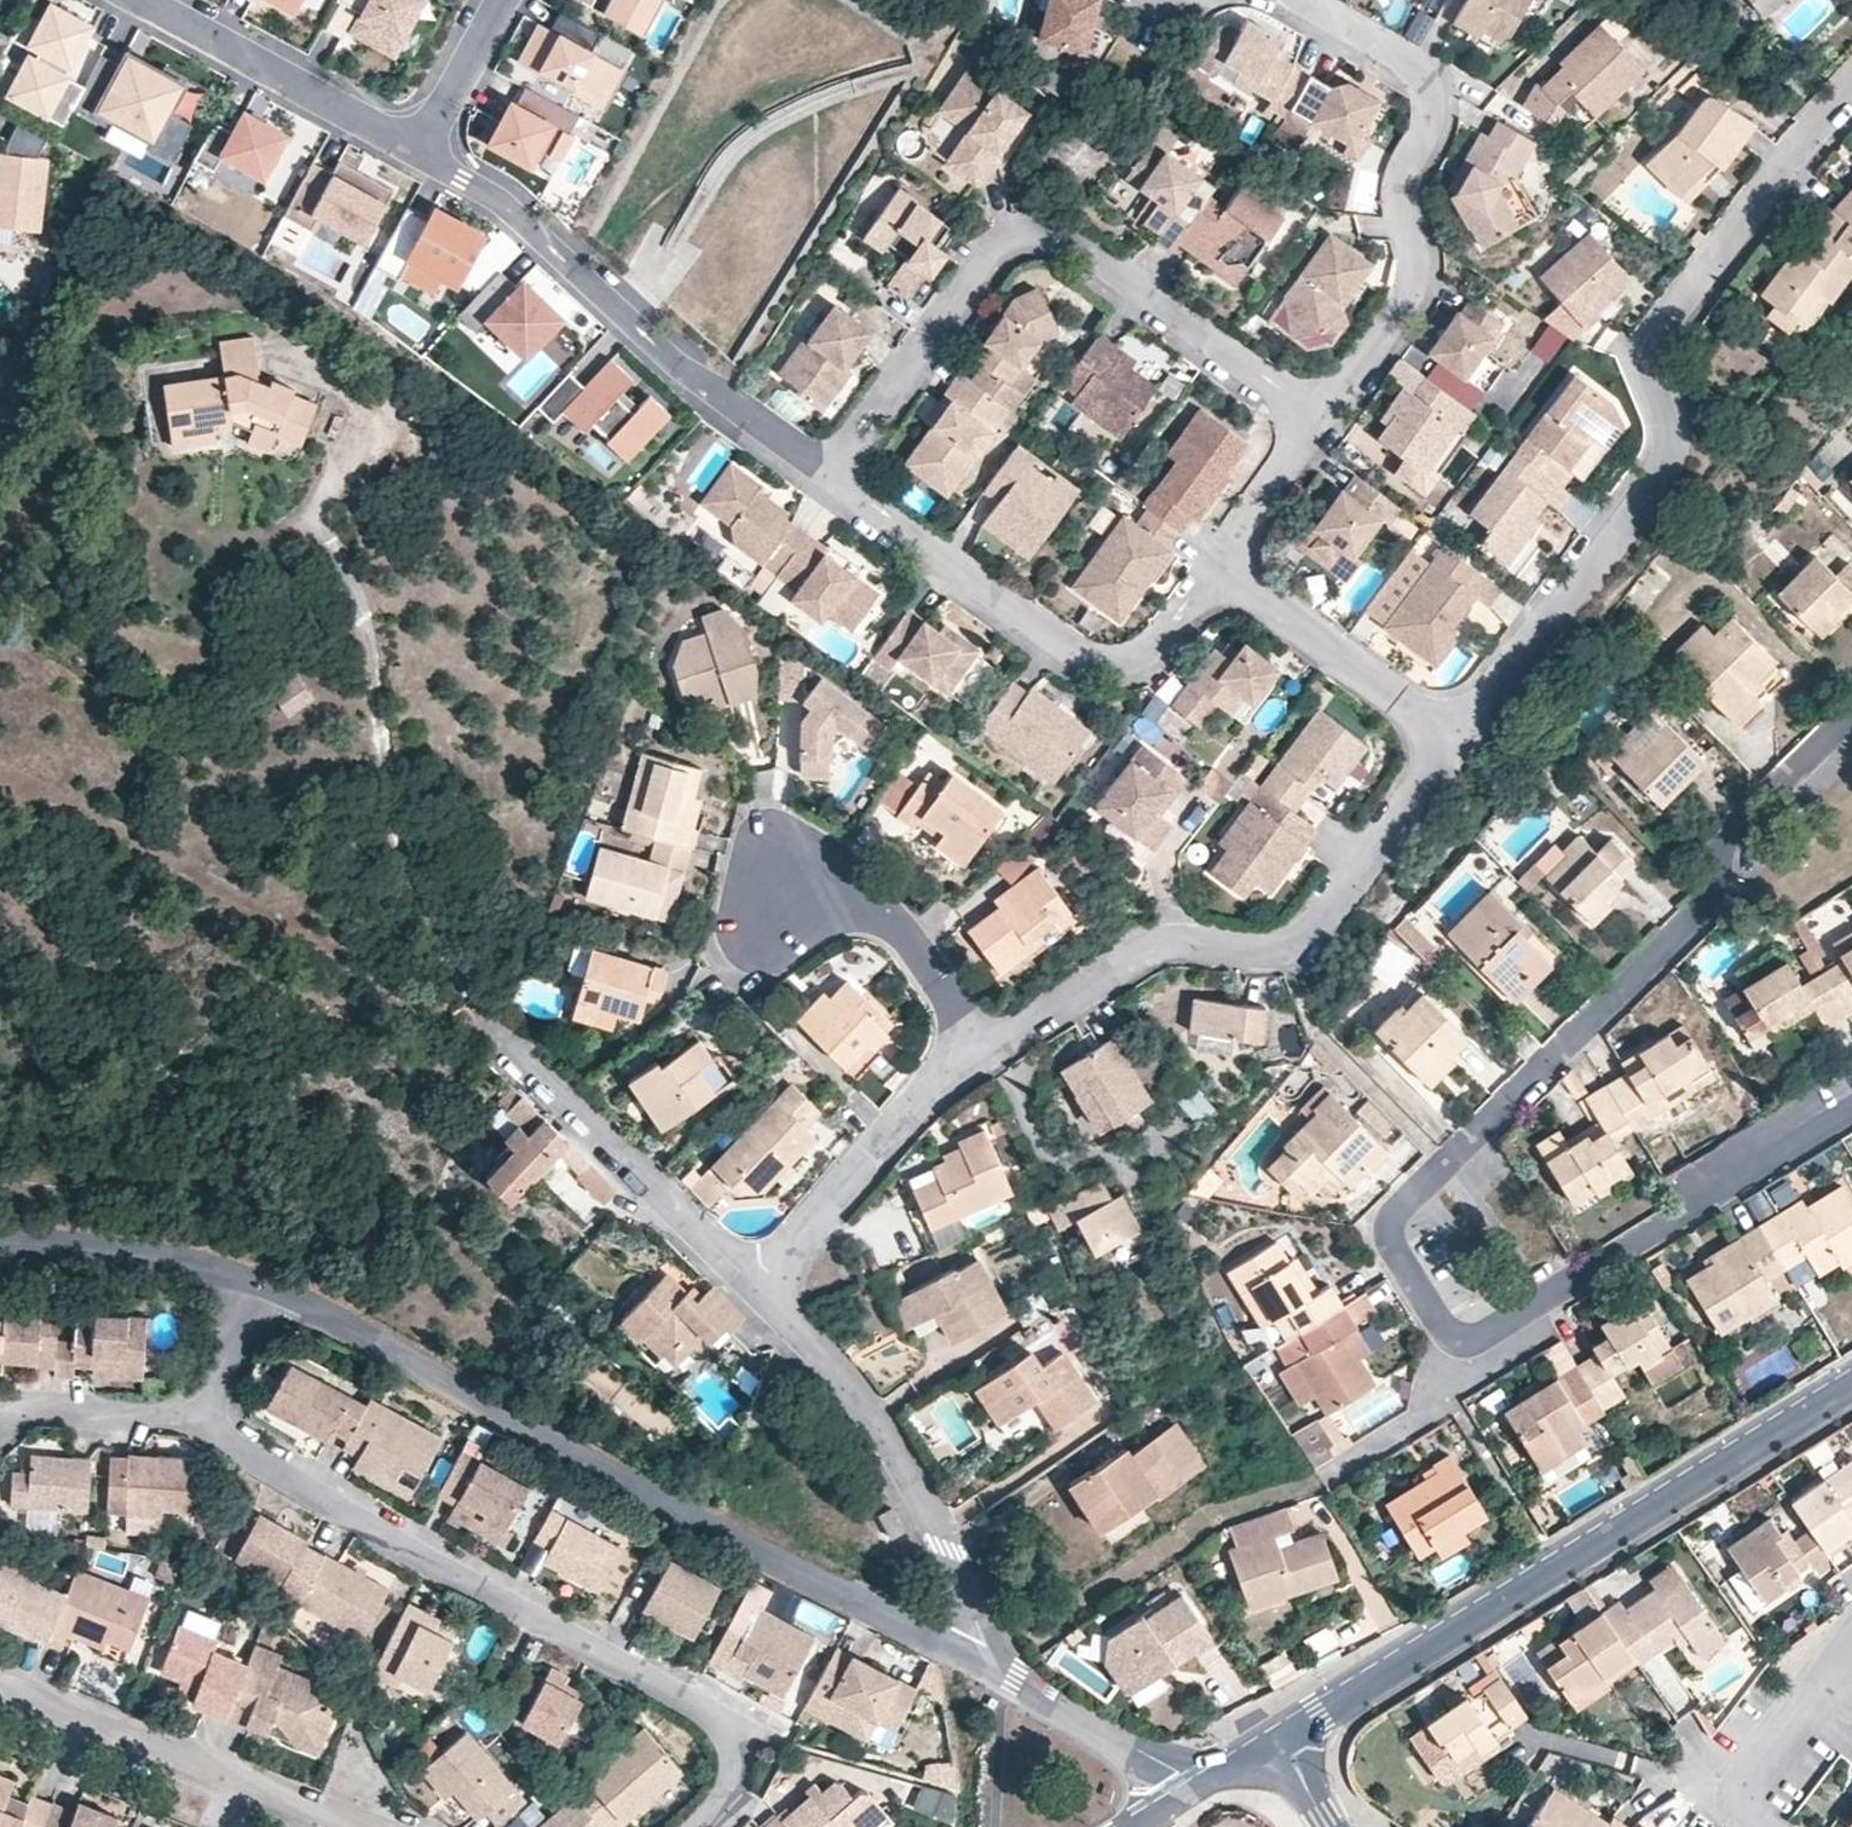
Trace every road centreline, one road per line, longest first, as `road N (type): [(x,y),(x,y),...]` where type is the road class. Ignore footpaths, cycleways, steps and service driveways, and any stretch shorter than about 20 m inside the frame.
road 1 (residential): [(1851,1109),(1479,1338),(1459,1341),(1444,1332),(1391,1248),(1387,1230),(1395,1214),(1709,901),(1724,838),(1851,715)]
road 2 (residential): [(261,1283),(759,1555),(982,1665)]
road 3 (residential): [(1456,745),(1664,472),(1669,422),(1648,367),(1657,333),(1851,91)]
road 4 (residential): [(688,1826),(716,1803),(732,1769),(723,1724),(225,1443),(205,1417)]
road 5 (residential): [(826,473),(994,244),(1013,230),(1068,237),(1318,418)]
road 6 (residential): [(1282,1737),(1851,1386)]
road 7 (residential): [(978,1056),(1163,944),(1251,952),(1302,940),(1456,745)]
road 8 (residential): [(1318,418),(1413,278),(1399,183),(1428,116),(1426,93),(1403,58),(1304,0)]
road 9 (residential): [(1217,563),(1142,653),(1097,661),(826,473)]
road 10 (residential): [(982,1665),(985,1644),(956,1572),(878,1424),(757,1289)]
road 11 (residential): [(417,154),(494,195),(684,368),(743,411)]
road 12 (residential): [(364,1826),(0,1682)]
road 13 (residential): [(757,1289),(513,1049)]
road 14 (residential): [(124,0),(417,154)]
road 15 (residential): [(757,1289),(922,1097),(978,1056)]
road 16 (residential): [(1456,745),(1217,563)]
road 17 (residential): [(978,1056),(906,938),(853,900),(787,889)]
road 18 (residential): [(0,1245),(198,1266),(261,1283)]
road 19 (residential): [(982,1665),(1198,1784)]
road 20 (residential): [(1759,1826),(1743,1796),(1748,1769),(1851,1652)]
road 21 (residential): [(205,1417),(34,1409),(0,1422)]
road 22 (residential): [(1217,563),(1318,418)]
road 23 (residential): [(499,0),(417,154)]
road 24 (residential): [(205,1417),(209,1392),(261,1283)]

